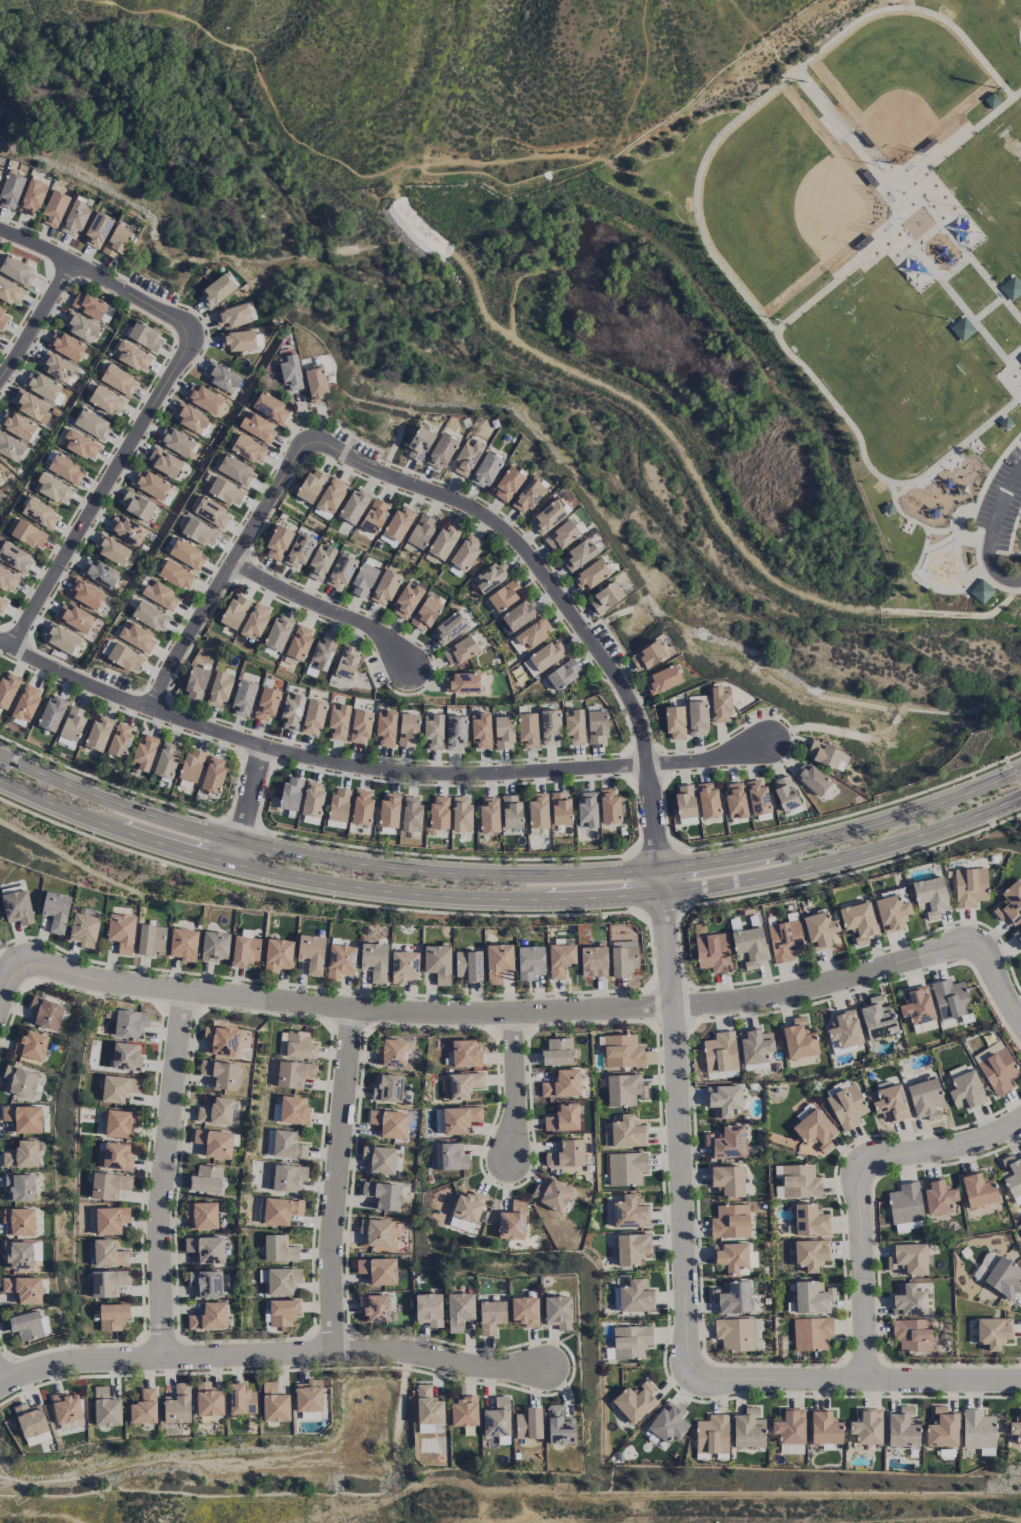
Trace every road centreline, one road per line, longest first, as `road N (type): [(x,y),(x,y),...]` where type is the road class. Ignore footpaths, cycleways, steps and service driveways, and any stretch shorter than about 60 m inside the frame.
road 1 (secondary): [(0,781),(236,865),(348,889),(457,896),(662,892),(829,865),(1020,792)]
road 2 (secondary): [(1020,768),(802,840),(659,866),(461,872),(241,840),(137,812),(0,753)]
road 3 (residential): [(37,966),(252,998),(512,1012),(766,997),(961,946),(983,959),(1020,1024)]
road 4 (residential): [(661,882),(633,707),(542,574),(482,514),(328,446),(307,446),(292,463),(153,710)]
road 5 (residential): [(765,745),(708,761),(495,775),(346,766),(153,710),(0,641)]
road 6 (track): [(697,437),(654,391),(563,347),(545,330),(553,269),(578,210),(590,206),(618,218),(671,255),(760,360),(776,393)]
road 7 (track): [(879,610),(782,585),(723,528),(662,425),(640,405),(498,329),(481,311),(470,274),(450,255)]
road 8 (residential): [(0,1388),(87,1361),(397,1352),(492,1369),(545,1368)]
road 9 (residential): [(697,1369),(688,1351),(676,1036),(661,882)]
road 10 (residential): [(865,1380),(859,1212),(866,1170),(888,1156),(980,1139),(1020,1118)]
road 11 (residential): [(161,1359),(160,1214),(185,991)]
road 12 (residential): [(187,342),(12,648)]
road 13 (residential): [(334,1354),(331,1236),(352,1007)]
road 14 (residential): [(1020,1381),(719,1380),(697,1369)]
road 15 (residential): [(0,230),(169,317),(187,342)]
road 16 (residential): [(407,666),(366,625),(233,564)]
road 17 (residential): [(511,1155),(512,1012)]
road 18 (residential): [(0,382),(72,263)]
road 19 (residential): [(236,865),(265,746)]

